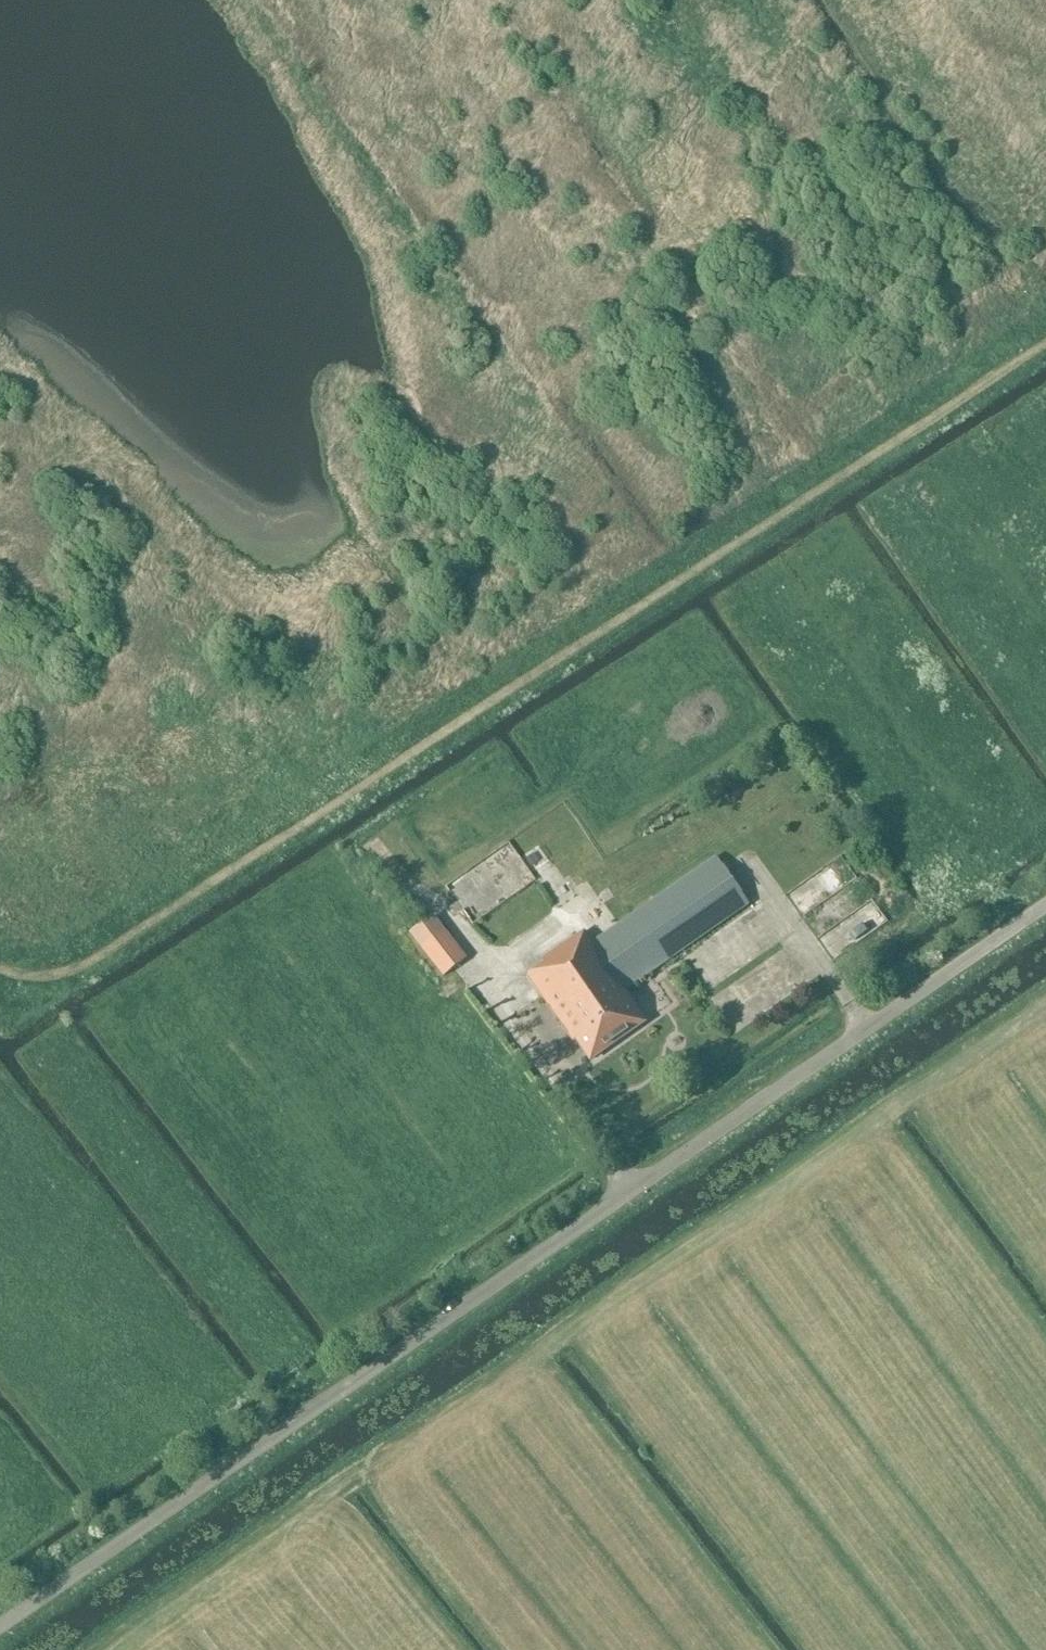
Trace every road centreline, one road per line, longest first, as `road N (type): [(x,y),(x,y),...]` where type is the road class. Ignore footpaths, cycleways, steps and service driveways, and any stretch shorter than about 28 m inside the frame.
road 1 (unclassified): [(0,1626),(1045,905)]

